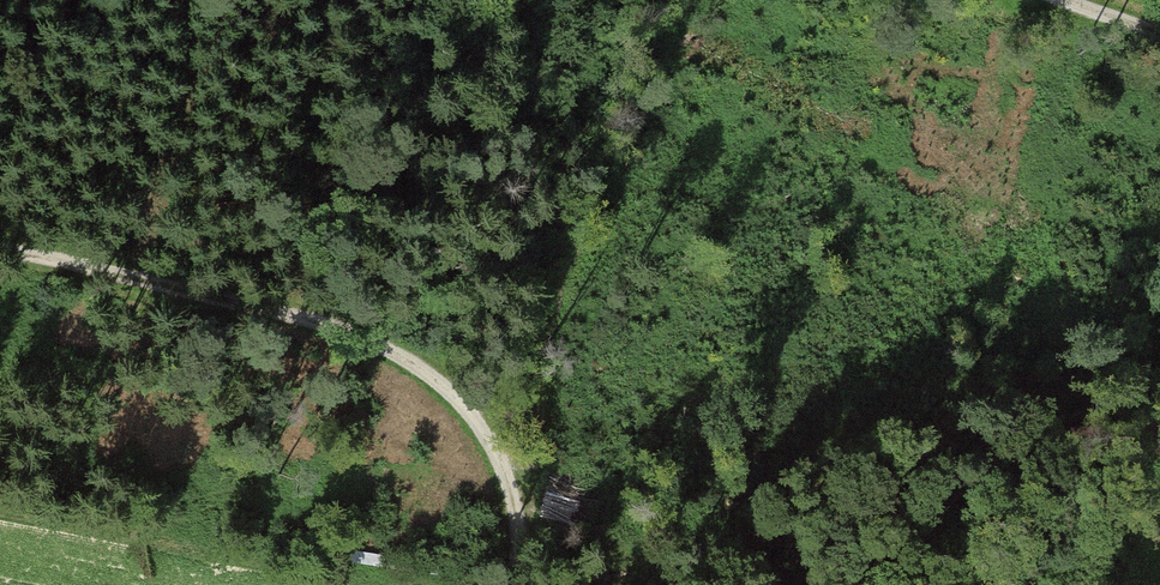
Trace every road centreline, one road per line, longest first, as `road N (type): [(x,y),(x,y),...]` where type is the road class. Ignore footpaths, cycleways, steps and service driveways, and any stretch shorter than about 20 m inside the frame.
road 1 (track): [(510,584),(508,482),(479,422),(421,370),(331,327),(0,255)]
road 2 (track): [(514,546),(545,426),(571,274),(612,129),(634,0)]

